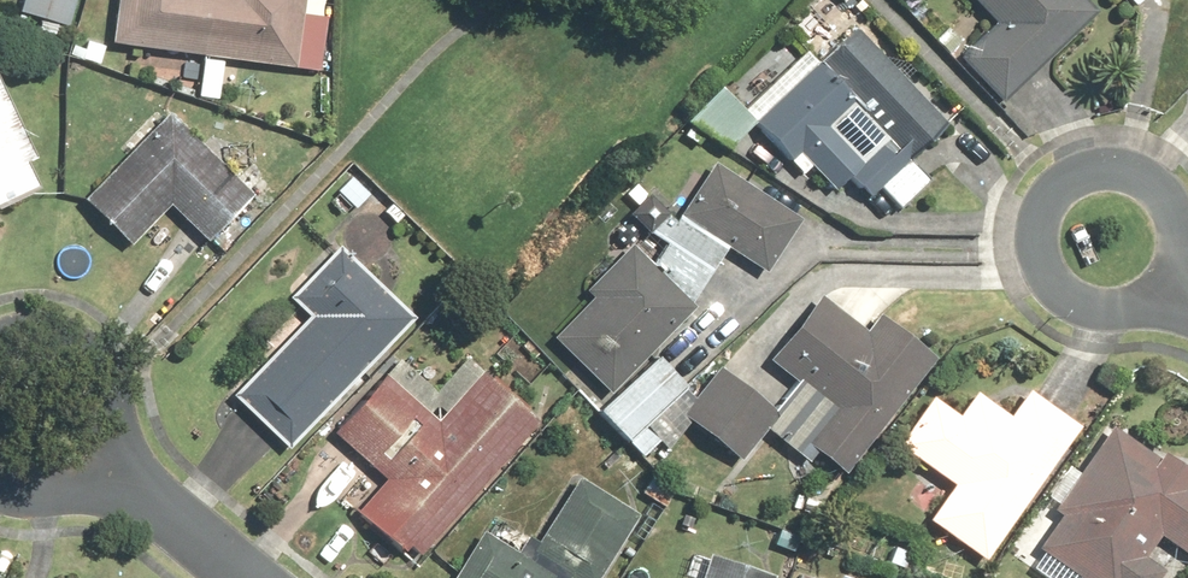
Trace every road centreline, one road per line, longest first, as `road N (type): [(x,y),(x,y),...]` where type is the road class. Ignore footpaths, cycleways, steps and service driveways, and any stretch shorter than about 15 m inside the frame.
road 1 (residential): [(1163,288),(1116,309),(1091,307),(1067,296),(1038,254),(1036,228),(1057,184),(1075,170),(1121,162)]
road 2 (residential): [(237,577),(92,464)]
road 3 (residential): [(1121,162),(1163,182),(1184,224),(1184,247),(1163,288)]
road 4 (residential): [(0,342),(48,334),(73,342),(94,359),(113,403)]

